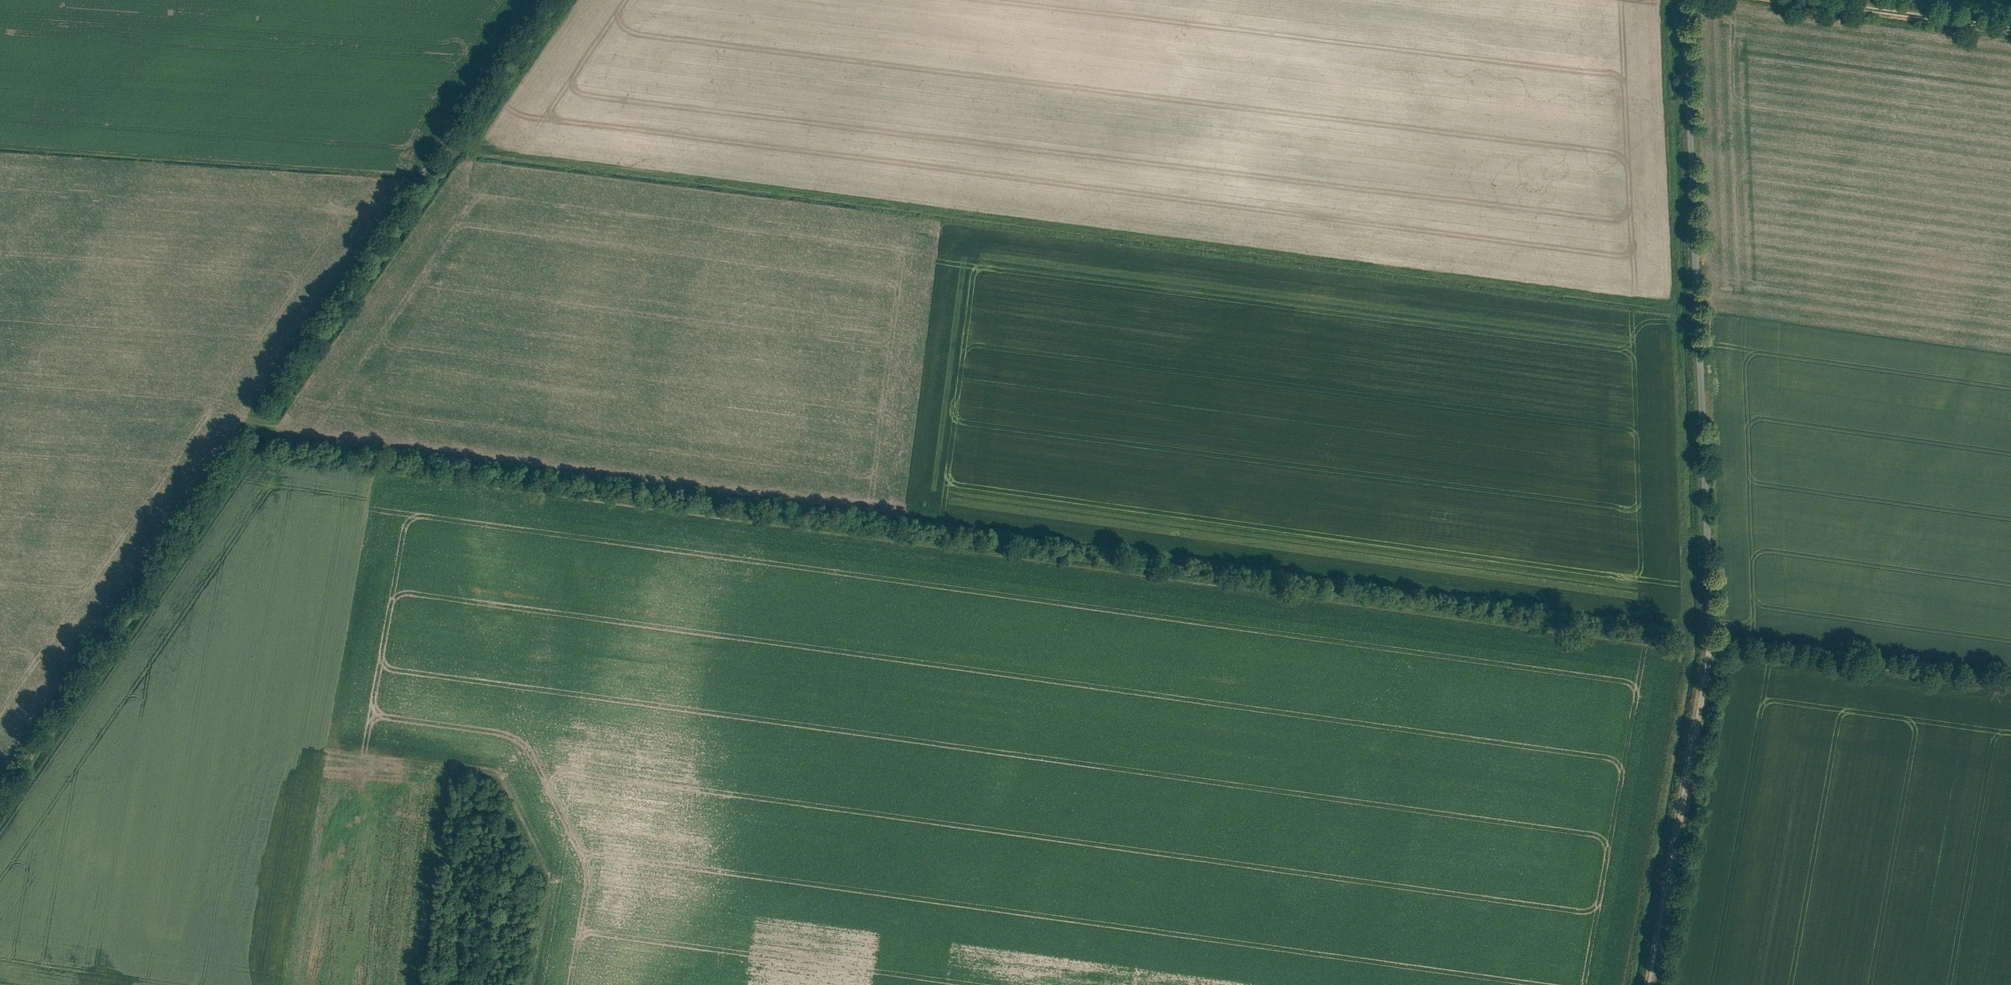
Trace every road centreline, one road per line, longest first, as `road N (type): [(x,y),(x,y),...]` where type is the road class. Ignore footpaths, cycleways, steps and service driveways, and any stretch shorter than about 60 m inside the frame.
road 1 (unclassified): [(1684,0),(1712,643),(1650,984)]
road 2 (unclassified): [(1789,0),(2010,30)]

